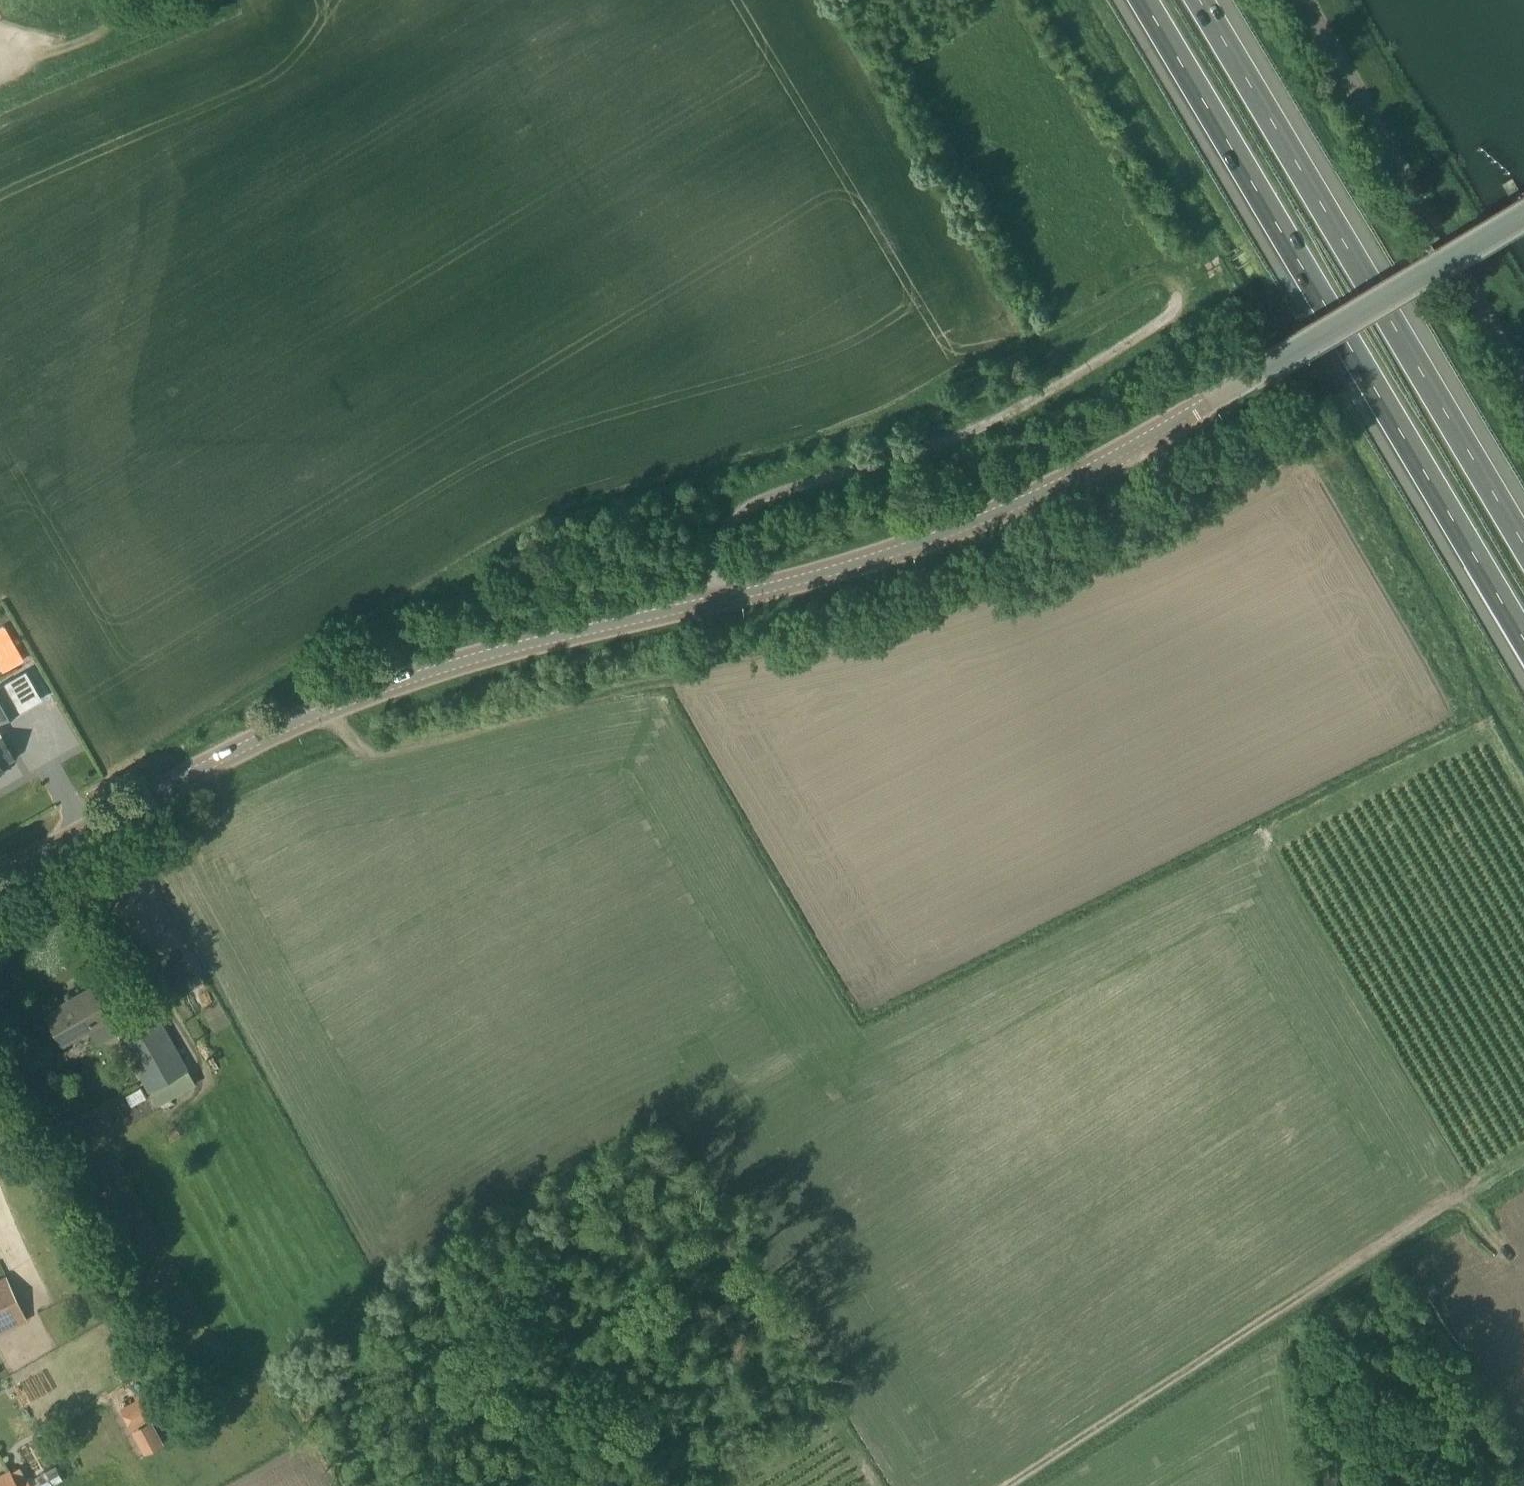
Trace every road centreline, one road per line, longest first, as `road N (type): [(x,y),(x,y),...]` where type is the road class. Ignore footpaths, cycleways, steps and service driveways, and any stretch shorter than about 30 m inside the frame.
road 1 (secondary): [(0,878),(332,703),(553,635),(898,552),(1021,500),(1523,210)]
road 2 (motorway): [(1135,0),(1523,641)]
road 3 (motorway): [(1523,547),(1192,0)]
road 4 (track): [(719,600),(723,539),(736,514),(765,498),(966,433),(1162,320),(1176,304),(1170,271)]
road 5 (unclassified): [(1523,376),(1297,0)]
road 6 (track): [(1019,343),(1054,337),(1200,253)]

